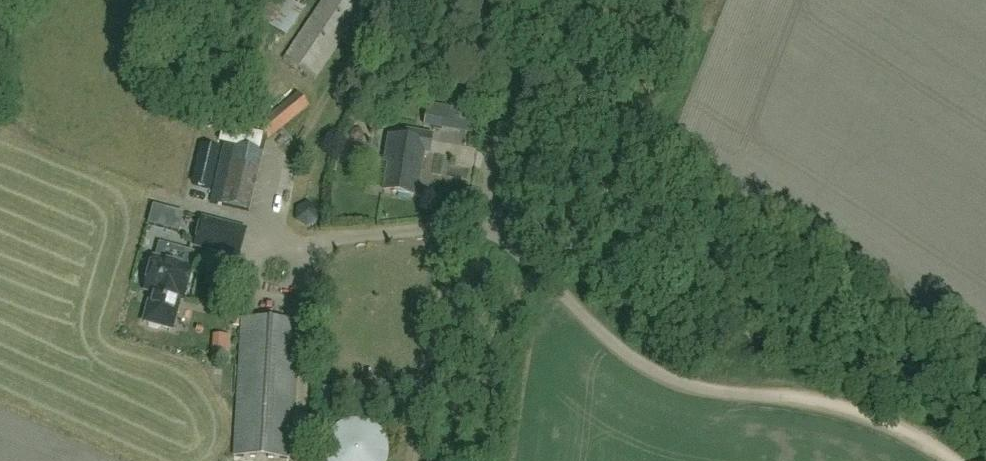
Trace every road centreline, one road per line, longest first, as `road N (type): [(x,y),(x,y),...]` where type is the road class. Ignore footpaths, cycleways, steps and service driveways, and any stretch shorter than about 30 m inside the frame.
road 1 (track): [(943,460),(913,436),(851,408),(714,387),(641,363),(498,232)]
road 2 (unclassified): [(498,232),(490,216),(508,0)]

